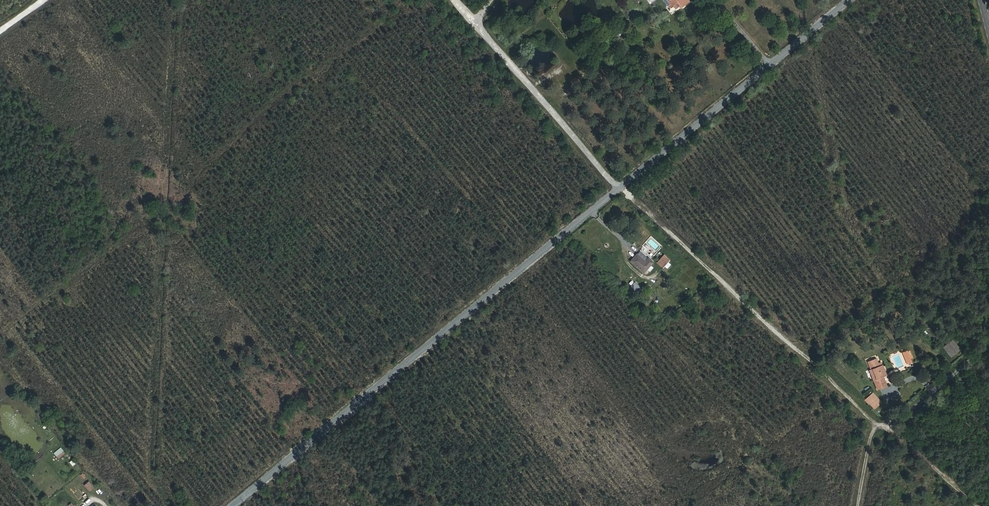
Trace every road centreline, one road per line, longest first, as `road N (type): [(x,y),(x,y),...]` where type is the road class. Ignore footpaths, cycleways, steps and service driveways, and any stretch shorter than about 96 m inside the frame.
road 1 (residential): [(232,505),(772,68)]
road 2 (track): [(988,348),(887,430),(619,188)]
road 3 (track): [(455,0),(619,188)]

